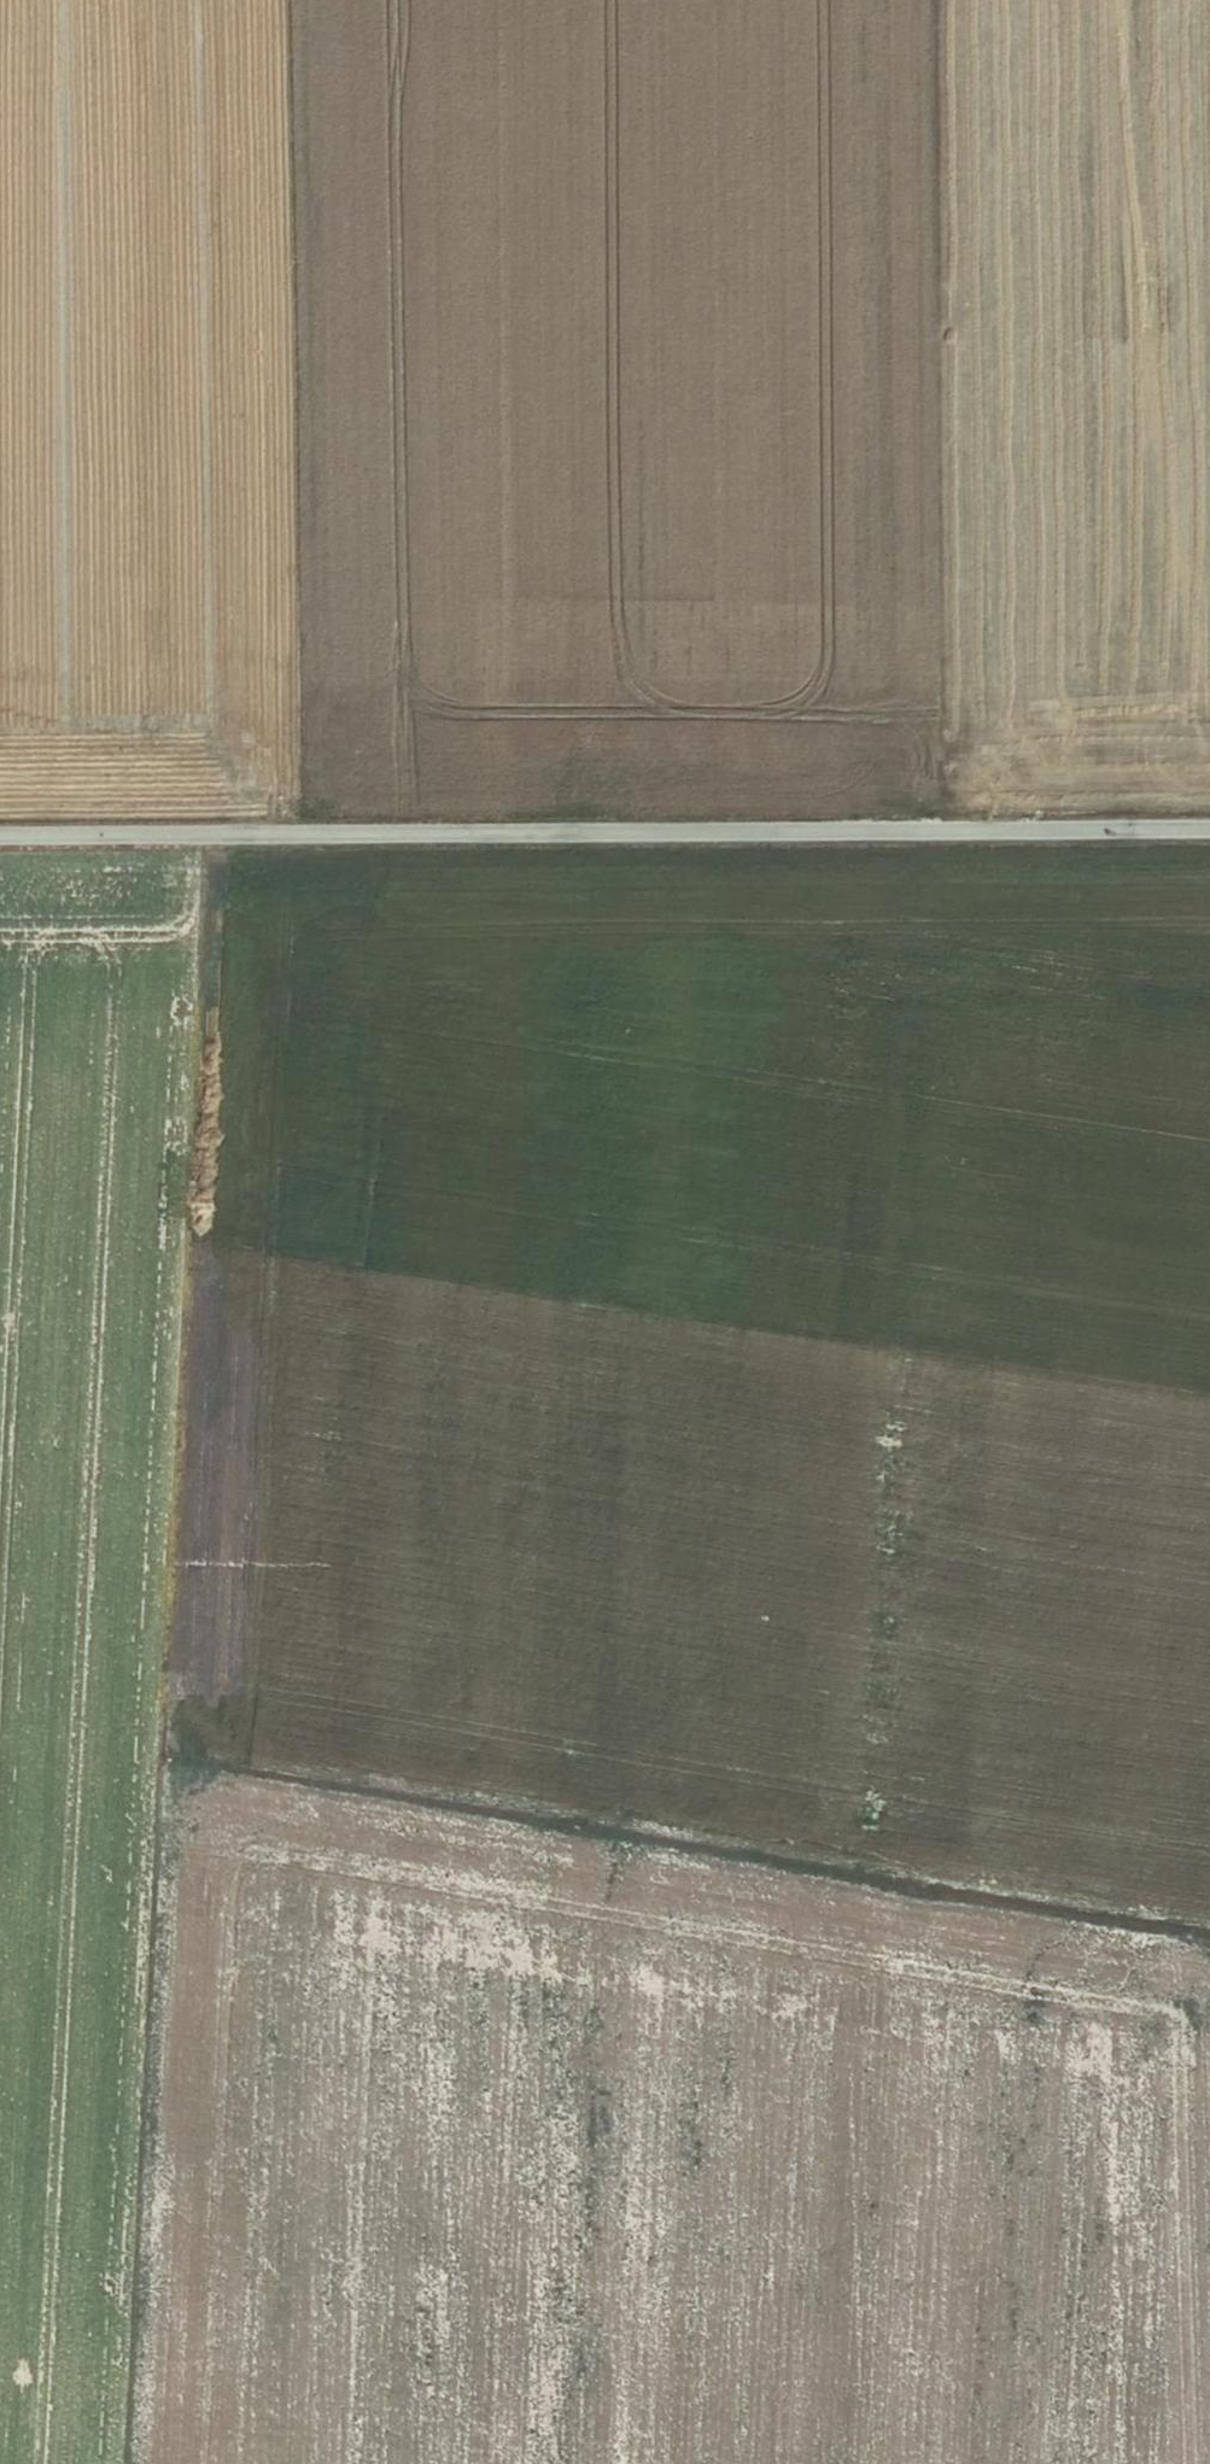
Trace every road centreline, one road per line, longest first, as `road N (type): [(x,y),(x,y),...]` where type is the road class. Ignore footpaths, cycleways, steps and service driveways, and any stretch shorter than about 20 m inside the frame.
road 1 (residential): [(1209,836),(0,846)]
road 2 (track): [(892,1871),(1209,1932)]

